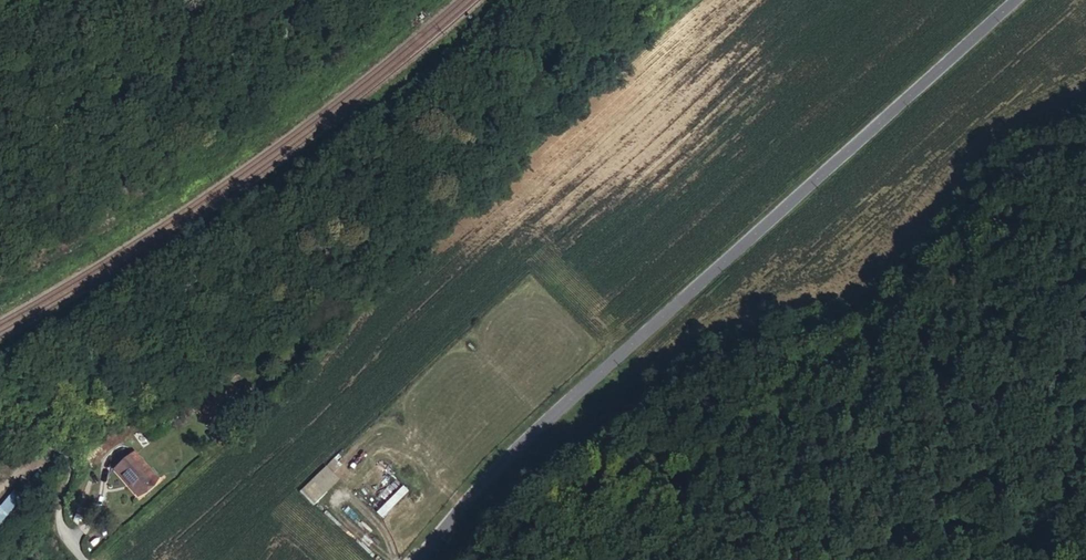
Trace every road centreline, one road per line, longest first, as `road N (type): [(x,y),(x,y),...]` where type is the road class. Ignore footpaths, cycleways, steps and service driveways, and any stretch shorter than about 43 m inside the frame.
road 1 (tertiary): [(1019,0),(529,441),(426,559)]
road 2 (track): [(468,559),(583,444),(695,371),(864,322),(903,296),(1050,155),(1085,145)]
road 3 (track): [(83,559),(57,521),(66,453),(0,422)]

